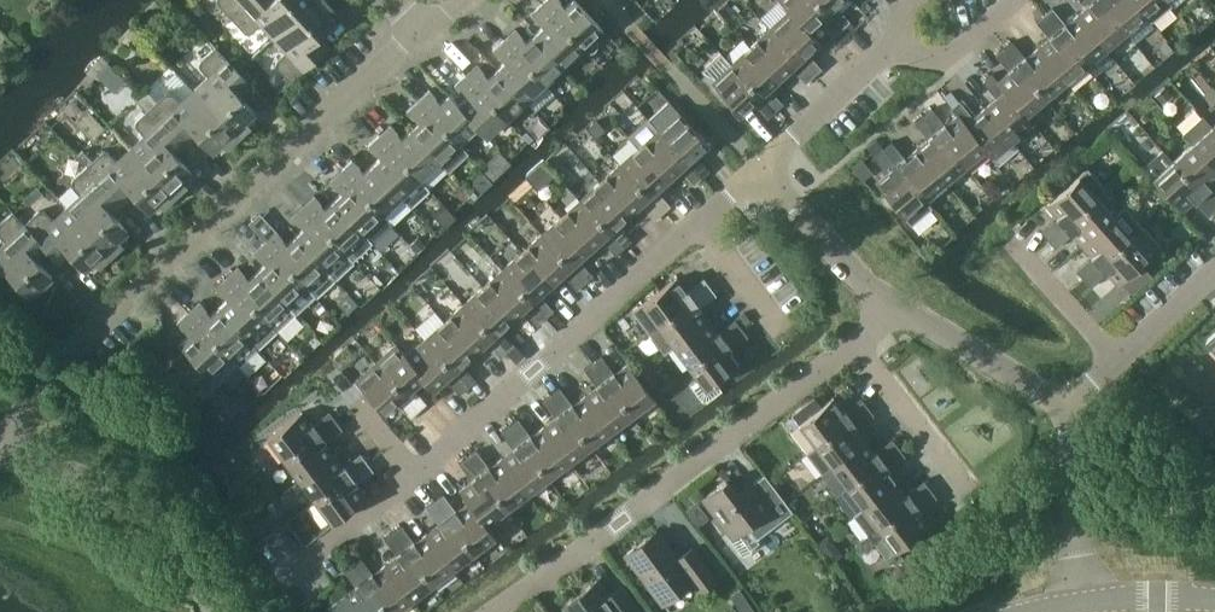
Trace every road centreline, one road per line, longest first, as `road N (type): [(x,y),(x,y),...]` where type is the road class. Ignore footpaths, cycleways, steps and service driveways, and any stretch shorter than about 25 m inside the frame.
road 1 (residential): [(8,459),(33,392),(416,38)]
road 2 (residential): [(493,611),(857,344)]
road 3 (residential): [(417,477),(701,222)]
road 4 (unclassified): [(211,611),(196,569),(148,512),(108,489),(8,459)]
road 5 (residential): [(1068,406),(940,330),(888,314)]
road 6 (residential): [(1085,602),(1068,406)]
road 7 (residential): [(888,314),(760,171)]
road 8 (residential): [(760,171),(897,47)]
road 9 (residential): [(966,479),(857,344)]
road 10 (residential): [(1120,359),(1004,232)]
road 11 (residential): [(282,577),(417,477)]
road 12 (residential): [(1022,0),(952,54),(897,47)]
road 13 (residential): [(784,328),(701,222)]
road 14 (tertiary): [(1085,602),(1214,600)]
road 15 (residential): [(1120,359),(1214,274)]

